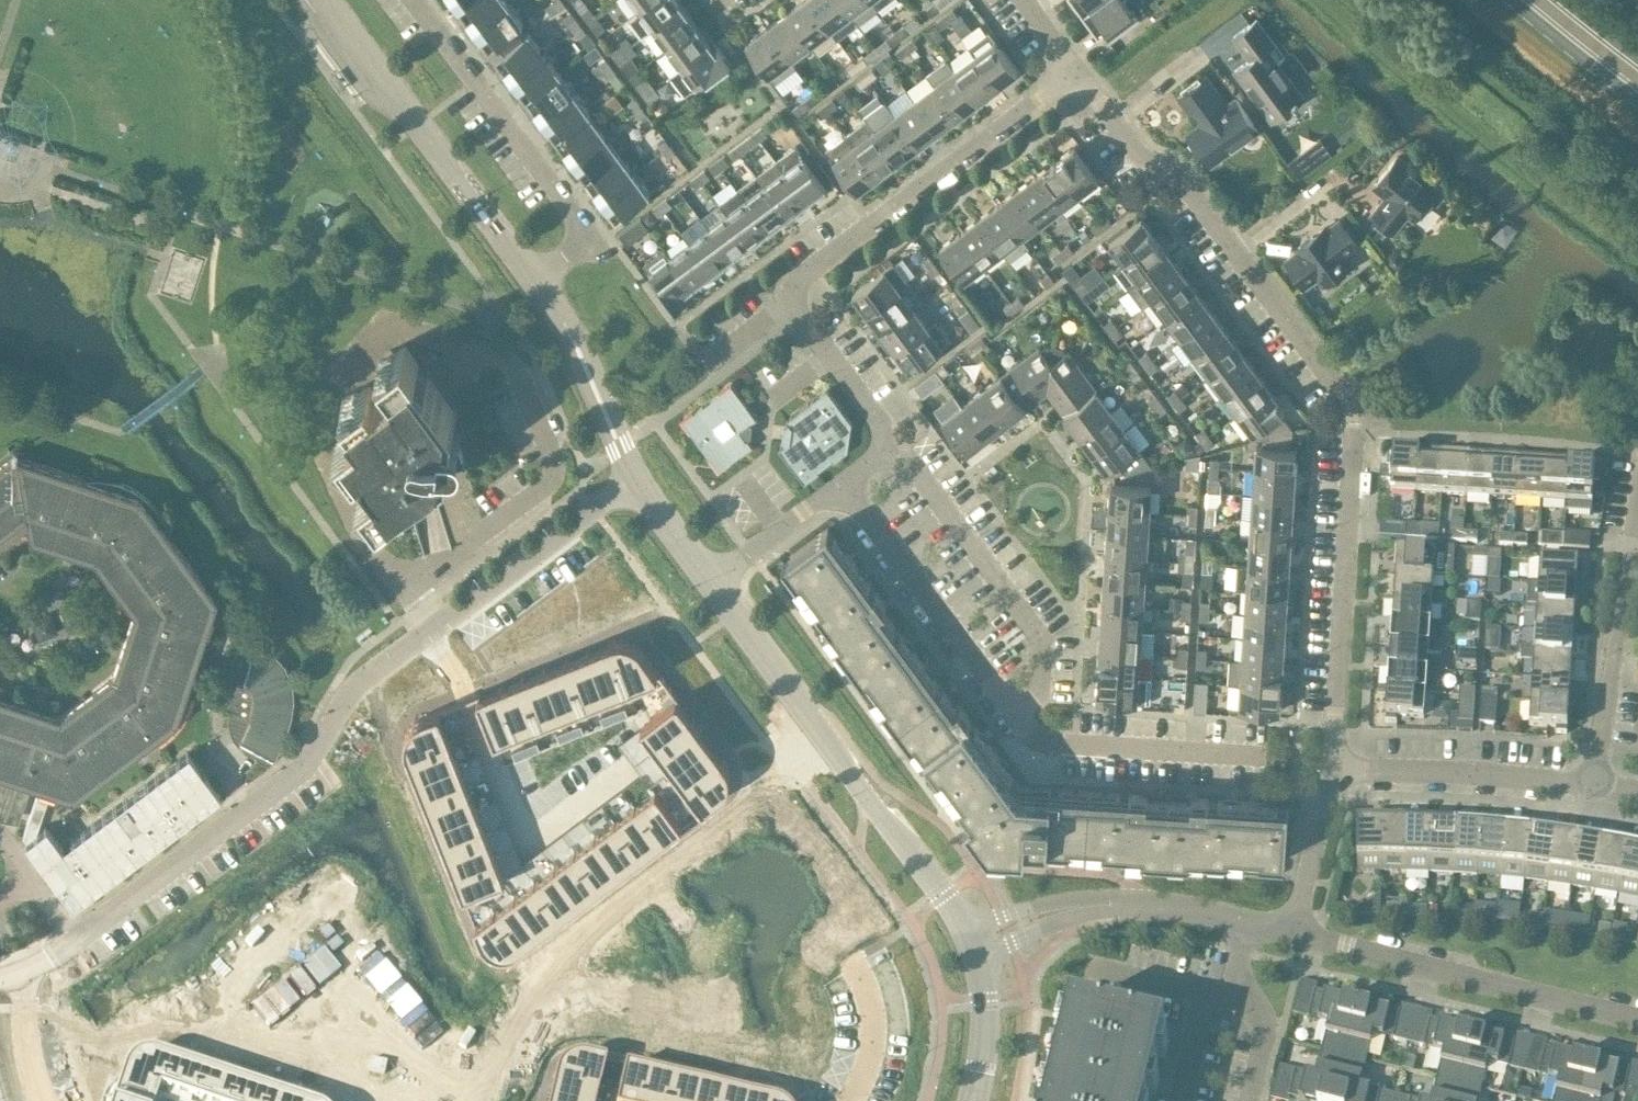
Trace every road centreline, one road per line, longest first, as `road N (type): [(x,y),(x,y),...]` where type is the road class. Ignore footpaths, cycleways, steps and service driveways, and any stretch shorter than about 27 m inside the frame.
road 1 (residential): [(1325,769),(1348,417),(1180,176),(1148,157),(1071,70)]
road 2 (residential): [(631,474),(355,684),(308,764),(19,971)]
road 3 (residential): [(534,276),(586,238),(412,0)]
road 4 (residential): [(792,295),(1071,70)]
road 5 (residential): [(1637,1019),(1293,931)]
road 6 (residential): [(1026,733),(1049,660),(1042,641),(890,438)]
road 7 (residential): [(324,0),(534,276)]
road 8 (residential): [(1637,452),(1630,451),(1587,788)]
road 9 (unclassified): [(975,950),(786,692)]
road 10 (residential): [(833,500),(1026,733)]
road 11 (residential): [(1246,922),(1166,902),(1088,906),(1005,929),(975,950)]
road 12 (residential): [(1587,788),(1325,769)]
road 13 (residential): [(1026,733),(1059,743),(1265,755)]
road 14 (residential): [(534,276),(568,325),(631,474)]
road 15 (residential): [(890,438),(792,295)]
road 16 (residential): [(1293,931),(1325,769)]
road 17 (unclassified): [(973,1100),(982,998),(975,950)]
road 18 (residential): [(708,582),(833,500)]
road 19 (residential): [(849,1100),(873,1034),(868,997),(850,962)]
road 20 (residential): [(708,582),(786,692)]
road 21 (residential): [(631,474),(708,582)]
road 22 (residential): [(19,971),(29,1069),(41,1100)]
road 23 (residential): [(1231,992),(1210,1000),(1203,1013),(1180,1100)]
road 24 (secondary): [(1538,0),(1637,79)]
road 25 (residential): [(1246,1100),(1263,1025),(1253,1003),(1231,992)]

